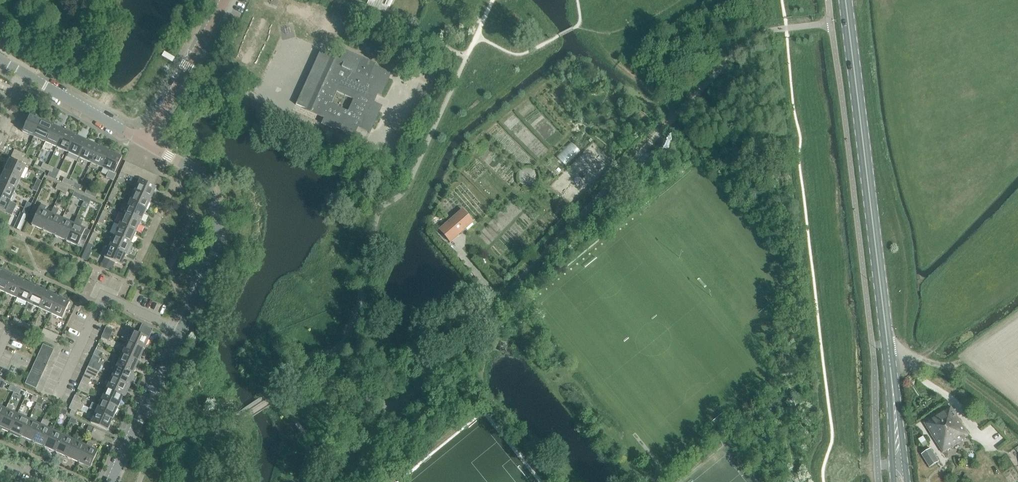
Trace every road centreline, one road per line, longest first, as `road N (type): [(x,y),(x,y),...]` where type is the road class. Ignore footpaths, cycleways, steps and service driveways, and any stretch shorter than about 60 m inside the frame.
road 1 (primary): [(902,481),(846,0)]
road 2 (residential): [(180,328),(226,224),(199,175),(149,145)]
road 3 (residential): [(56,403),(107,290),(180,328)]
road 4 (residential): [(110,481),(180,328)]
road 5 (residential): [(149,145),(222,0)]
road 6 (residential): [(149,145),(23,73)]

